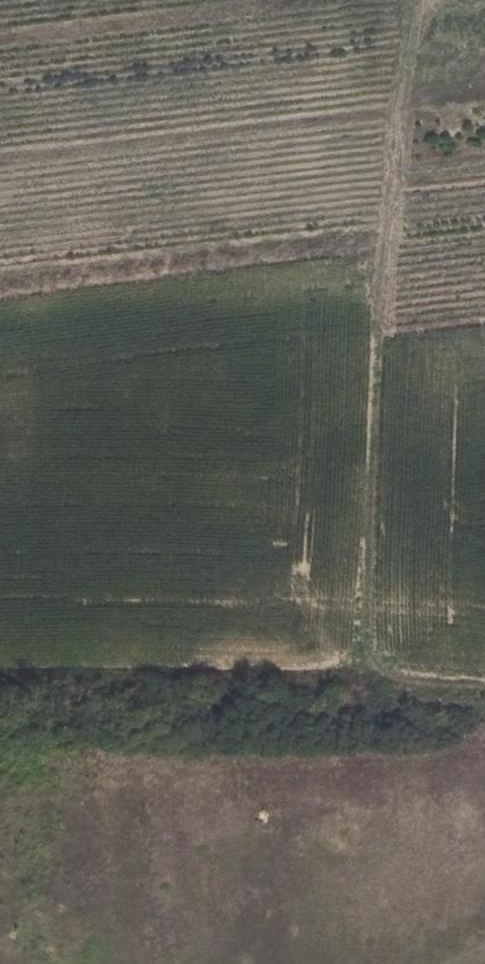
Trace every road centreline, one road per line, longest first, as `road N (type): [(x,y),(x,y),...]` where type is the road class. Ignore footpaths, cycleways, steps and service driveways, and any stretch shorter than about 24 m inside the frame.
road 1 (track): [(416,0),(375,370),(366,676)]
road 2 (track): [(484,688),(378,677),(0,671)]

